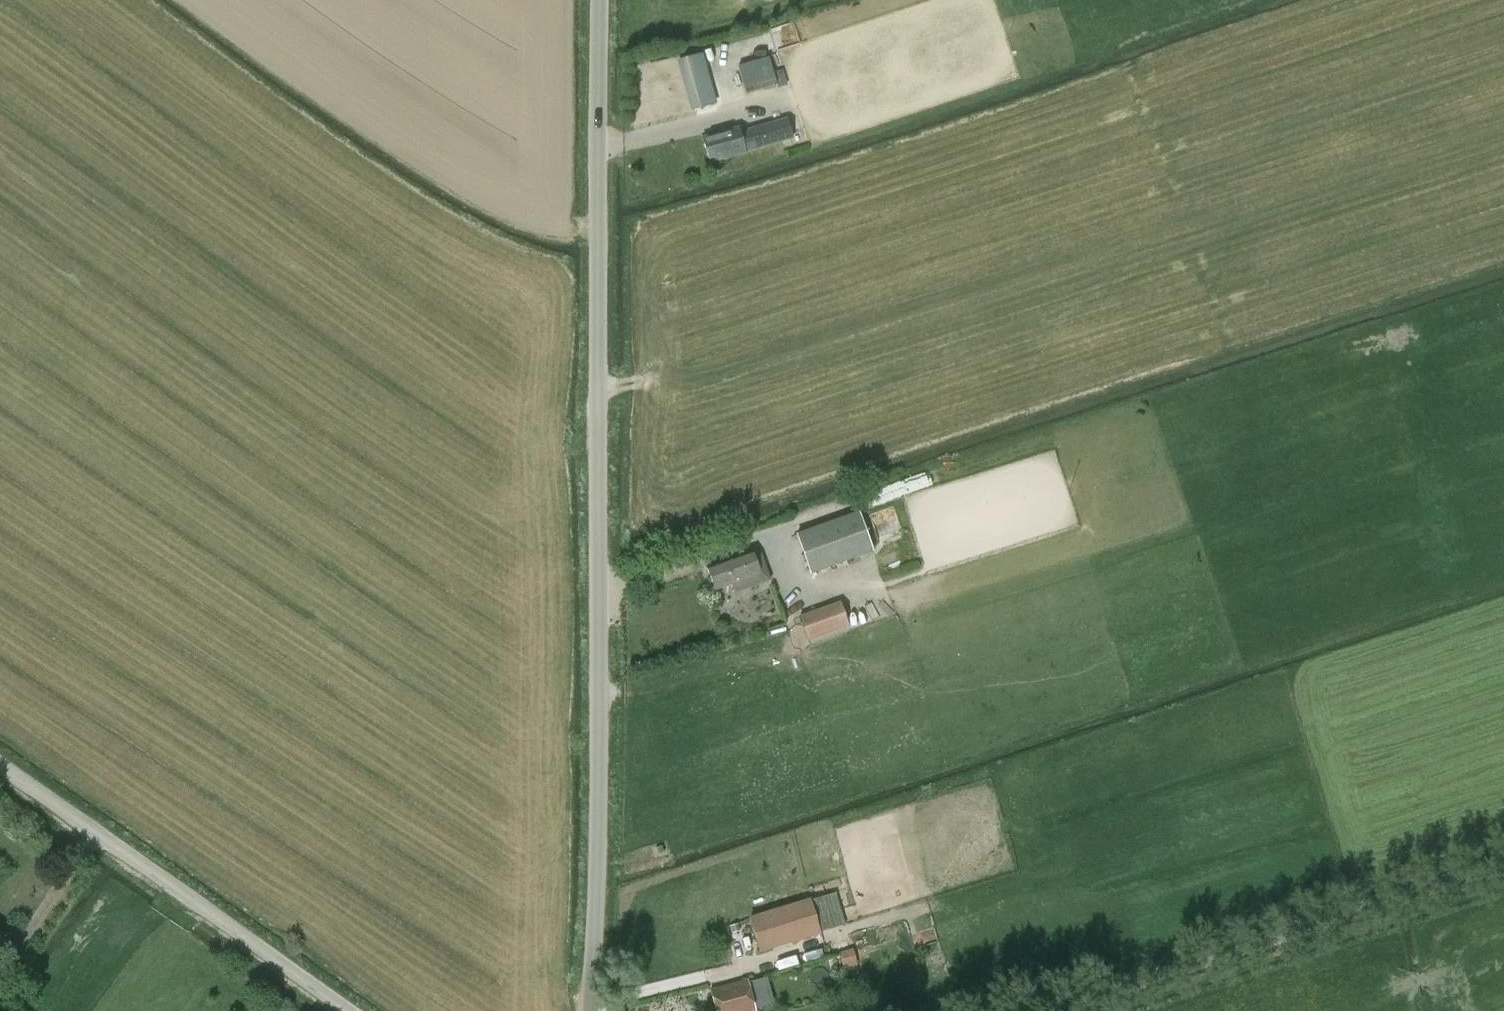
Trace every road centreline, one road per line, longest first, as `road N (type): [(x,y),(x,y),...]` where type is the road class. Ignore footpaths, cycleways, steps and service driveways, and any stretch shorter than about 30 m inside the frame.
road 1 (unclassified): [(591,1010),(602,0)]
road 2 (unclassified): [(1084,1010),(1503,879)]
road 3 (unclassified): [(0,774),(342,1010)]

